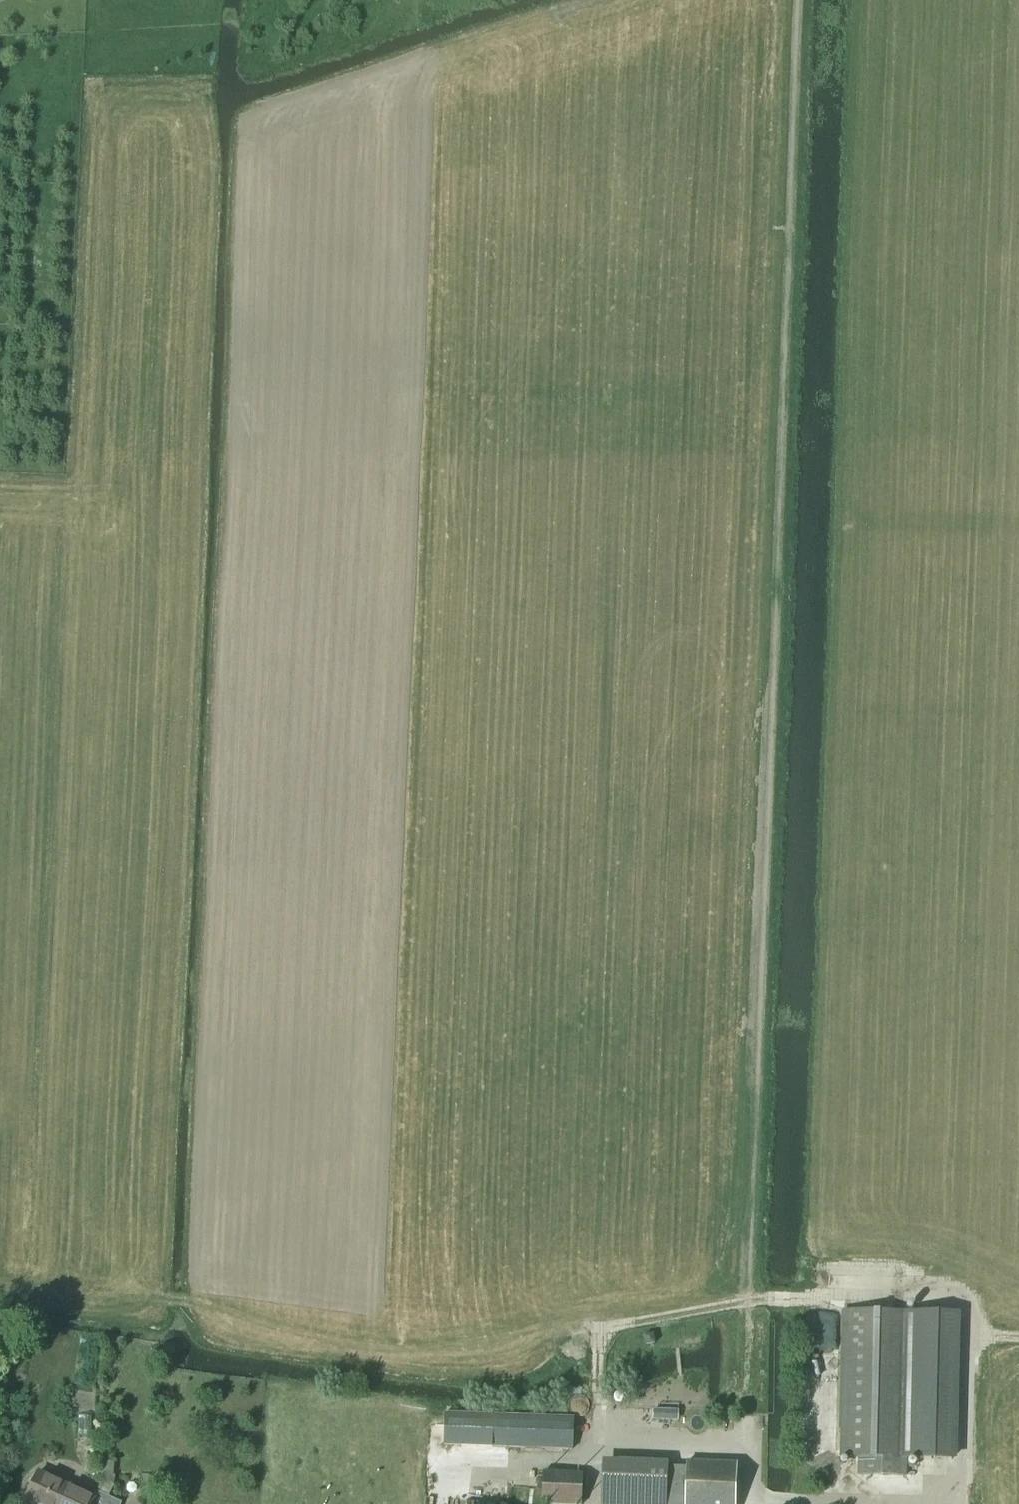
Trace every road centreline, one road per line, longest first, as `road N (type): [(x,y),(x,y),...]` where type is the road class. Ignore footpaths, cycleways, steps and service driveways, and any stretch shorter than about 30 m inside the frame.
road 1 (track): [(964,1338),(964,1303),(757,1299),(595,1329),(592,1444)]

